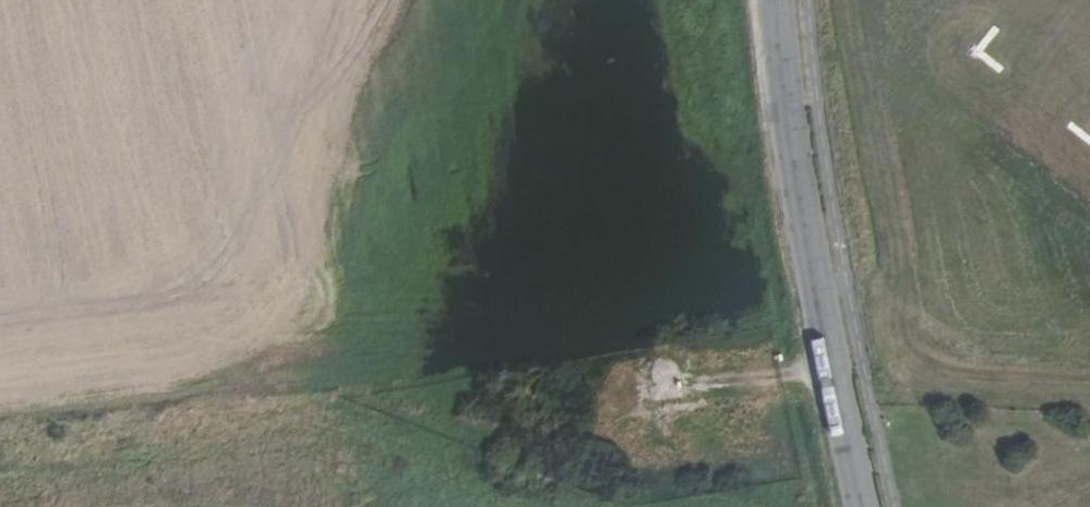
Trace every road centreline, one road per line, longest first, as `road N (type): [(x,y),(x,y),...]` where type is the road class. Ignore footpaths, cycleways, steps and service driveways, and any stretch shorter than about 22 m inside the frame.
road 1 (tertiary): [(778,0),(802,214),(863,506)]

